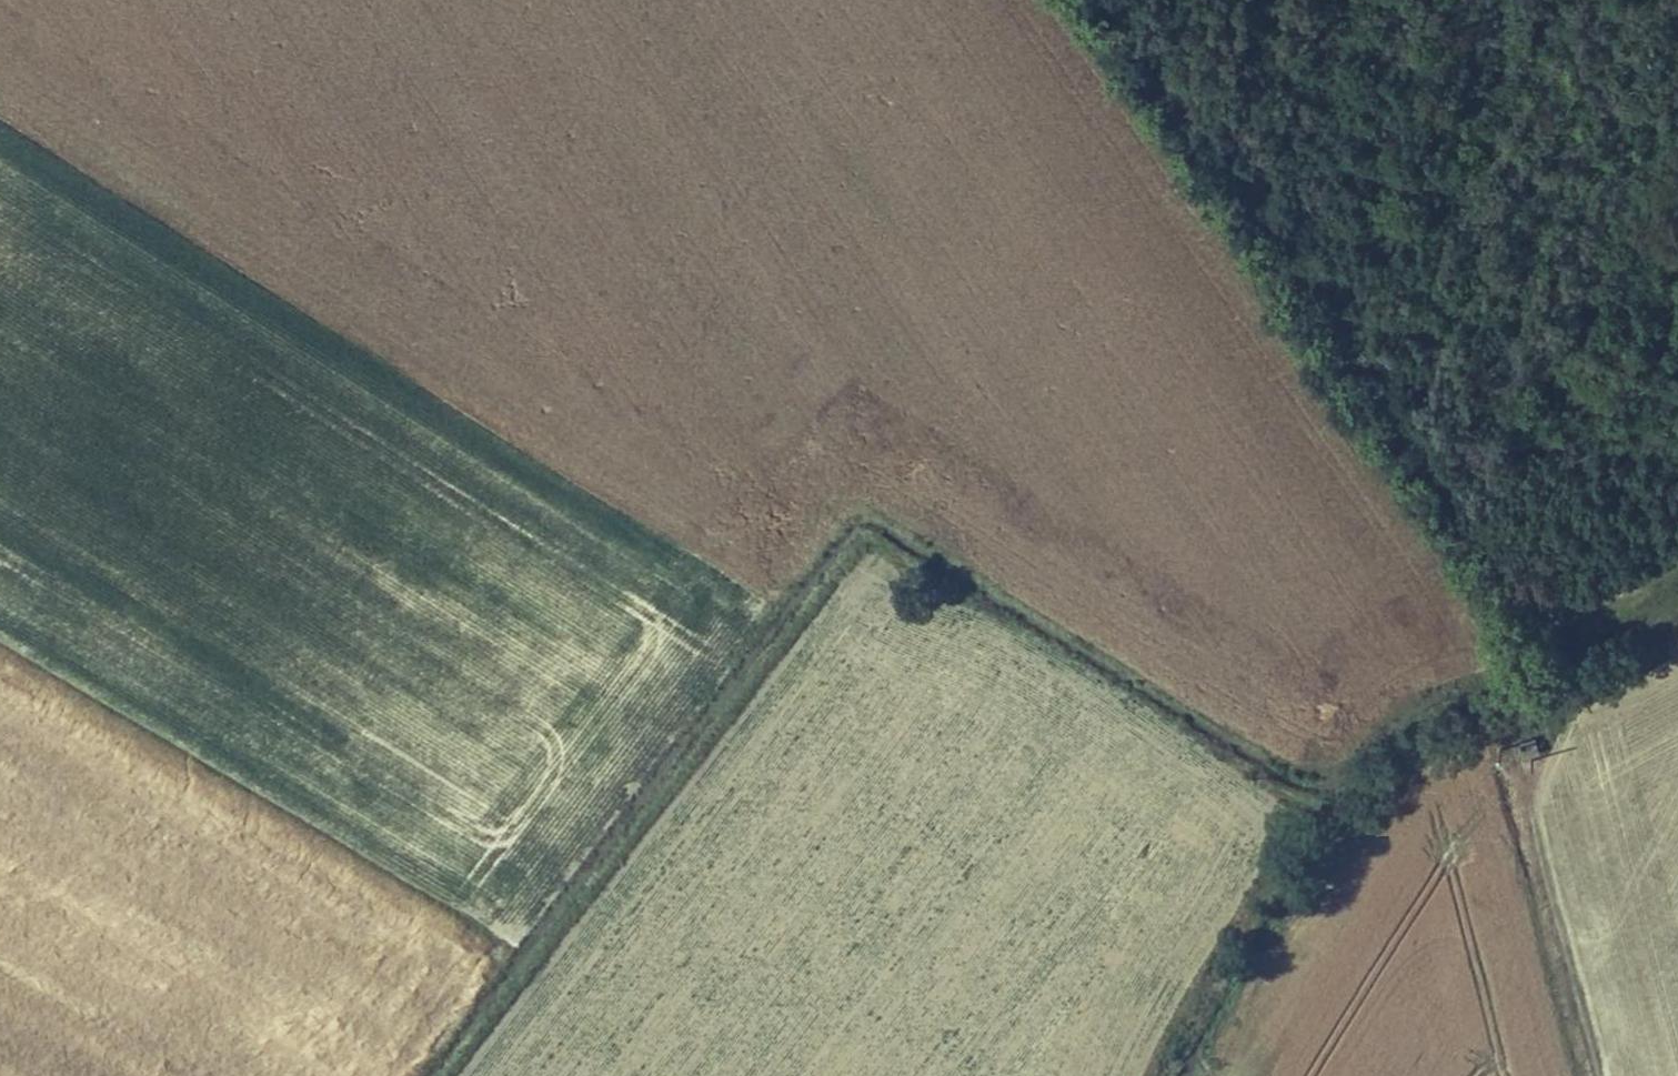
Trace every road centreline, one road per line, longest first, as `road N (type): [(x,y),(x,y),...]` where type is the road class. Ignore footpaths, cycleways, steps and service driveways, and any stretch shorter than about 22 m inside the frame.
road 1 (track): [(1504,726),(1598,1075)]

